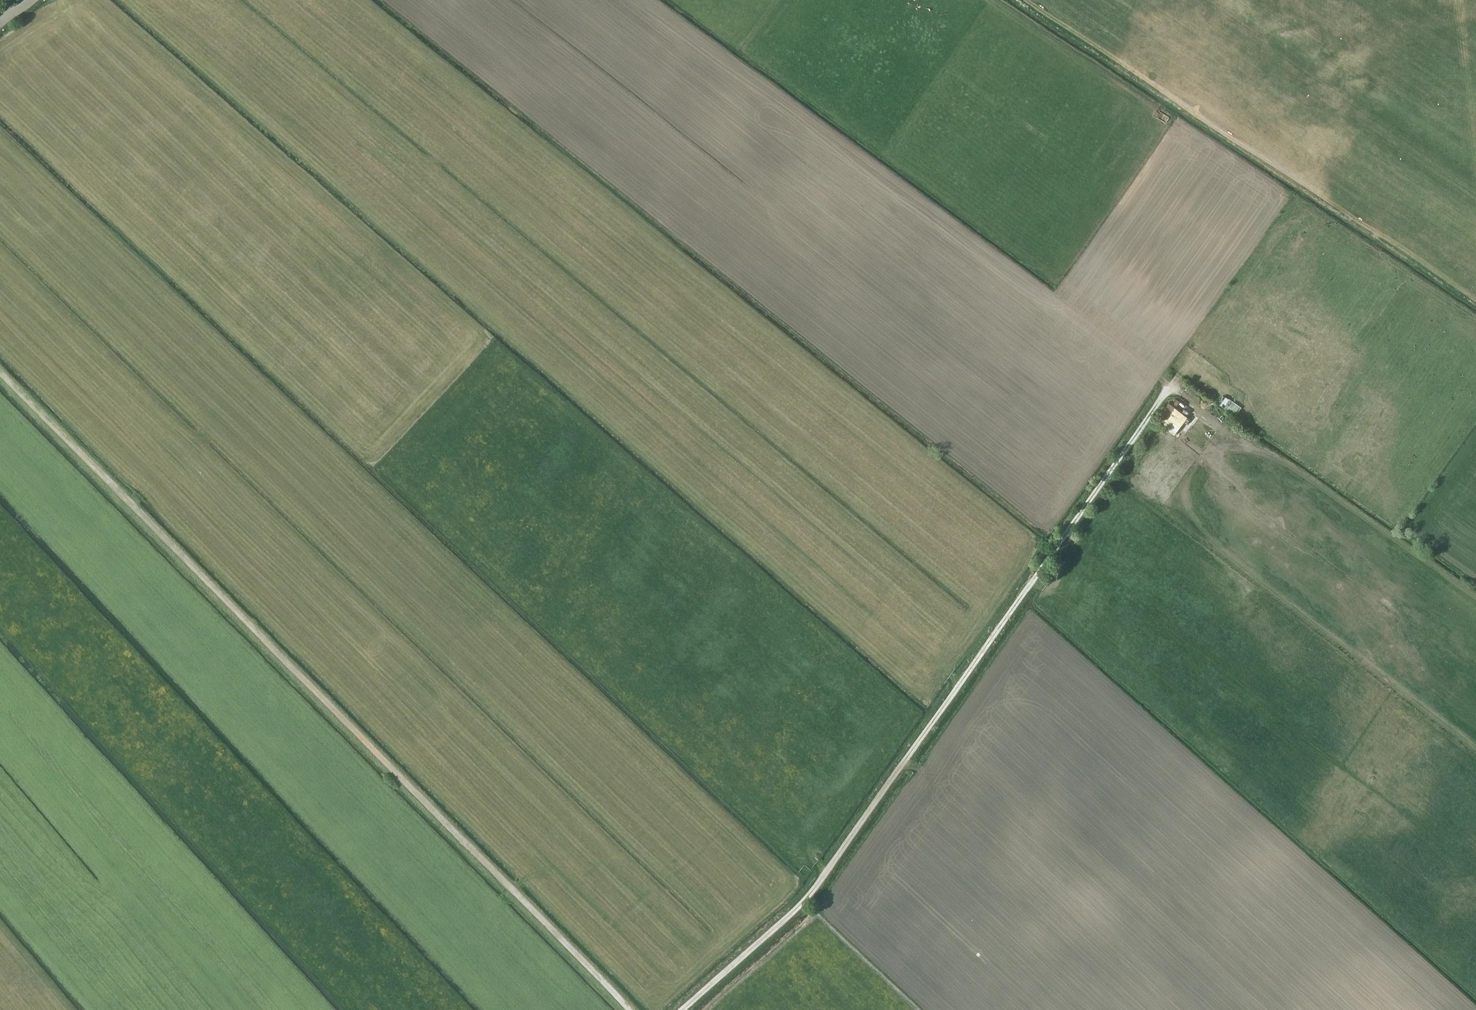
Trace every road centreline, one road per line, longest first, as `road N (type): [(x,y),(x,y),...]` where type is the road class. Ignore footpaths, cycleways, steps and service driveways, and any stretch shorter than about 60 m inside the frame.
road 1 (track): [(630,1009),(0,375)]
road 2 (track): [(1180,374),(819,884),(683,1009)]
road 3 (track): [(1027,0),(1475,297)]

